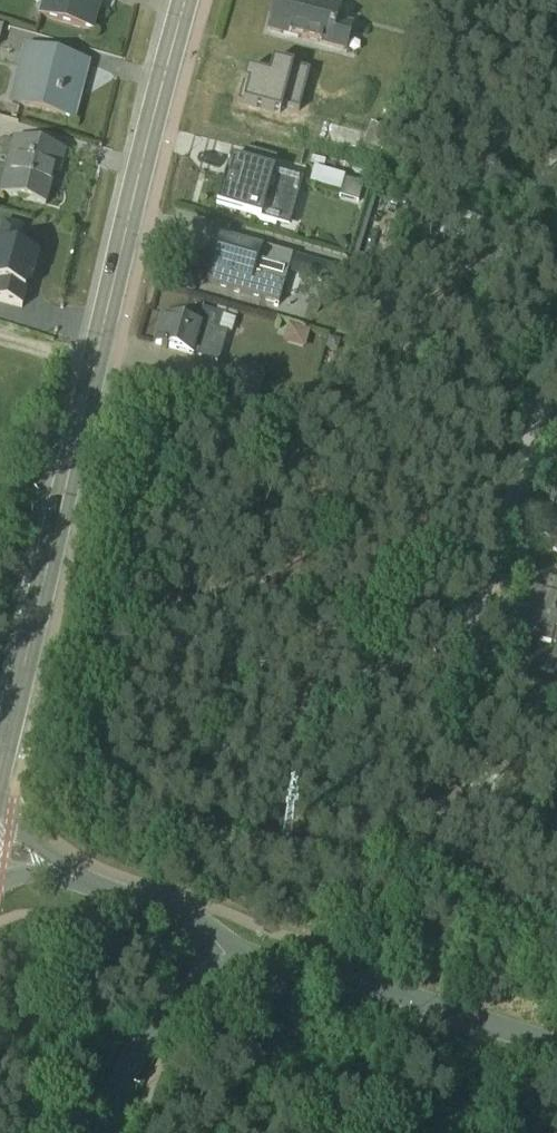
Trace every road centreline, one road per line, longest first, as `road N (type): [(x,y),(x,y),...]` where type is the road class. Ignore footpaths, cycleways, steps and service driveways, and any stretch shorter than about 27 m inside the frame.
road 1 (secondary): [(0,769),(185,0)]
road 2 (unclassified): [(556,1048),(349,978),(271,963),(232,965)]
road 3 (unclassified): [(105,1132),(137,1046),(155,1022),(232,965)]
road 4 (unclassified): [(232,965),(207,935),(75,886)]

